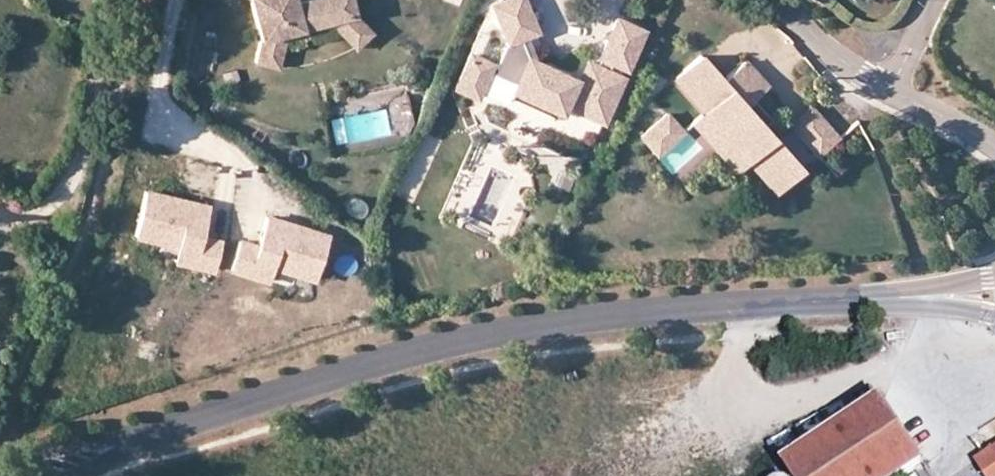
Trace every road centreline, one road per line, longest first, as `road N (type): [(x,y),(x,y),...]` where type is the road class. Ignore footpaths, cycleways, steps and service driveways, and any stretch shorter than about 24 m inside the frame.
road 1 (tertiary): [(852,303),(553,324),(421,351),(6,475)]
road 2 (residential): [(891,91),(845,67),(770,0)]
road 3 (tertiary): [(994,277),(852,303)]
road 4 (tertiary): [(852,303),(994,320)]

